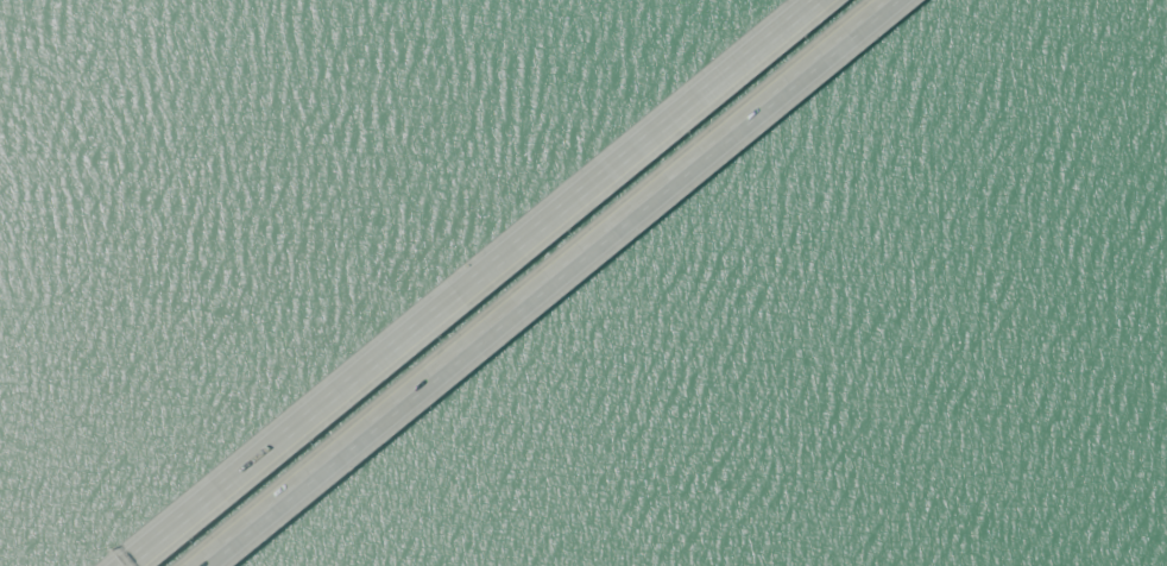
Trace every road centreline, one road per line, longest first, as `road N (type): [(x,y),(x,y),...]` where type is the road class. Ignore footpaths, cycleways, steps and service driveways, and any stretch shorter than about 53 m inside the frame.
road 1 (motorway): [(820,0),(118,565)]
road 2 (motorway): [(194,565),(892,0)]

